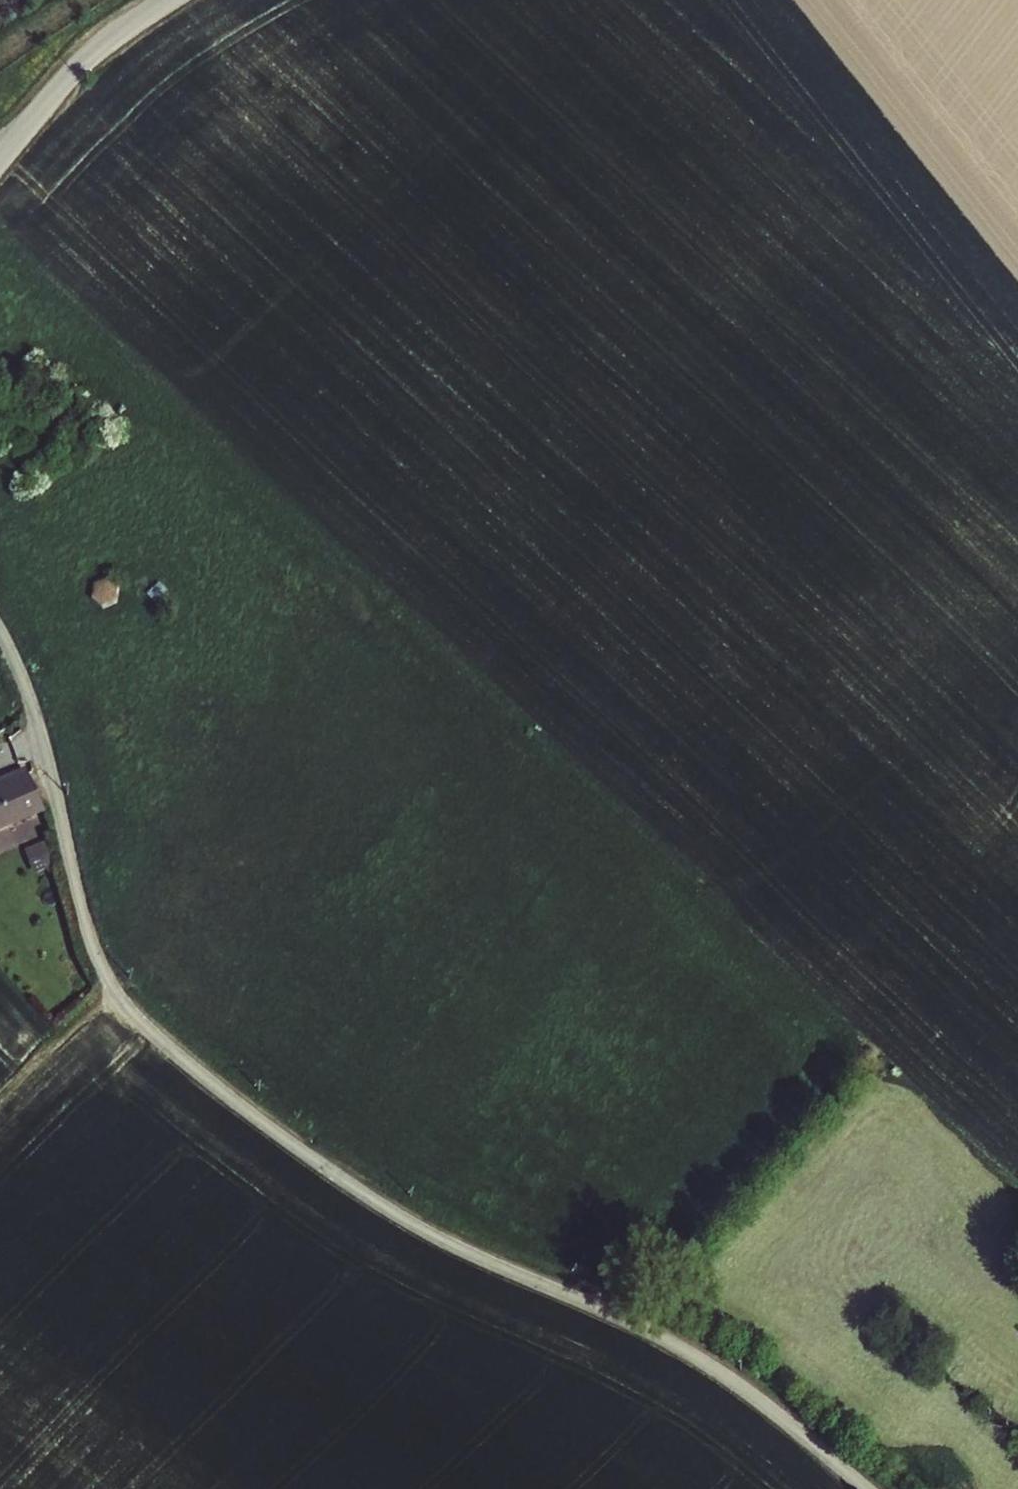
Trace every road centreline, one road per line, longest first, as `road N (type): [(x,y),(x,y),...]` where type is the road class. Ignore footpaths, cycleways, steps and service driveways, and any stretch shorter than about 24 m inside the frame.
road 1 (residential): [(866,1488),(695,1357),(375,1201),(128,1012),(94,955),(37,713),(0,639)]
road 2 (unclassified): [(169,0),(96,52),(0,164)]
road 3 (track): [(110,991),(0,1105)]

